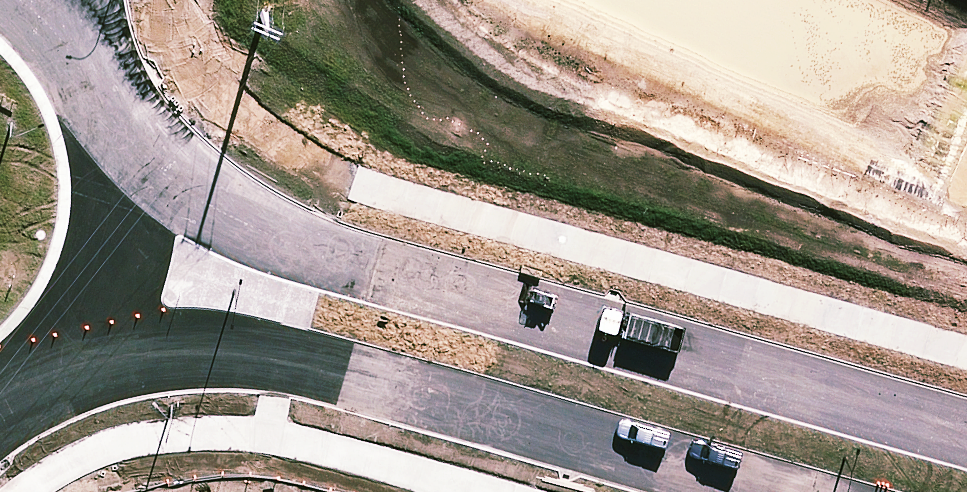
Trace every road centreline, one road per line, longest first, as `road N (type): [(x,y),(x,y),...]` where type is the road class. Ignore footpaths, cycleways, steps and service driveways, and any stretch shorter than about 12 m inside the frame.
road 1 (tertiary): [(114,142),(163,190),(245,232),(966,433)]
road 2 (tertiary): [(761,491),(256,355),(180,344),(47,360)]
road 3 (secondary): [(114,142),(121,187),(107,269),(67,342),(47,360)]
road 4 (secondary): [(68,31),(108,104),(114,142)]

